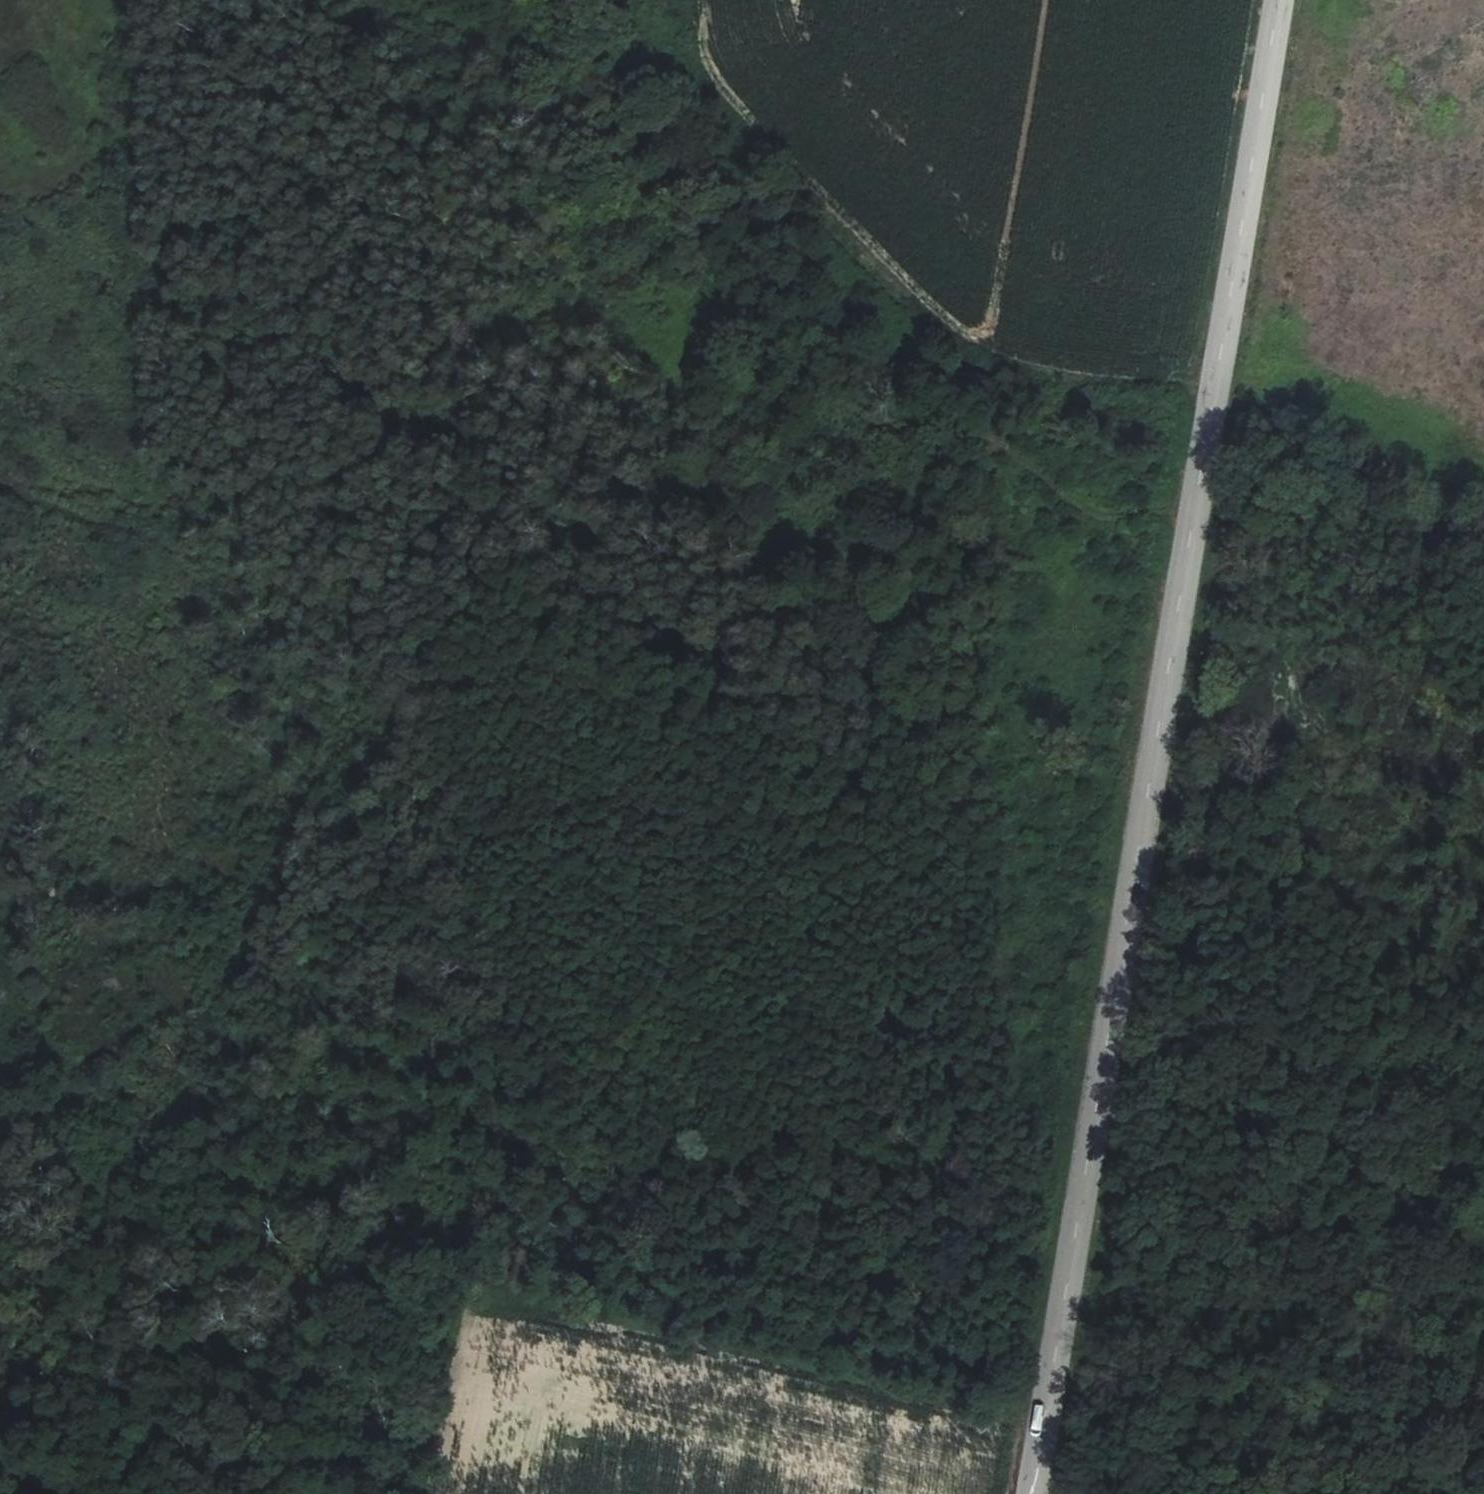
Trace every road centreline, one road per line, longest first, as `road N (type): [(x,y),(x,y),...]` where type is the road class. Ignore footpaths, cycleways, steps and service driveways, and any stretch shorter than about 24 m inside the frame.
road 1 (tertiary): [(1025,1493),(1270,0)]
road 2 (track): [(0,489),(226,566)]

